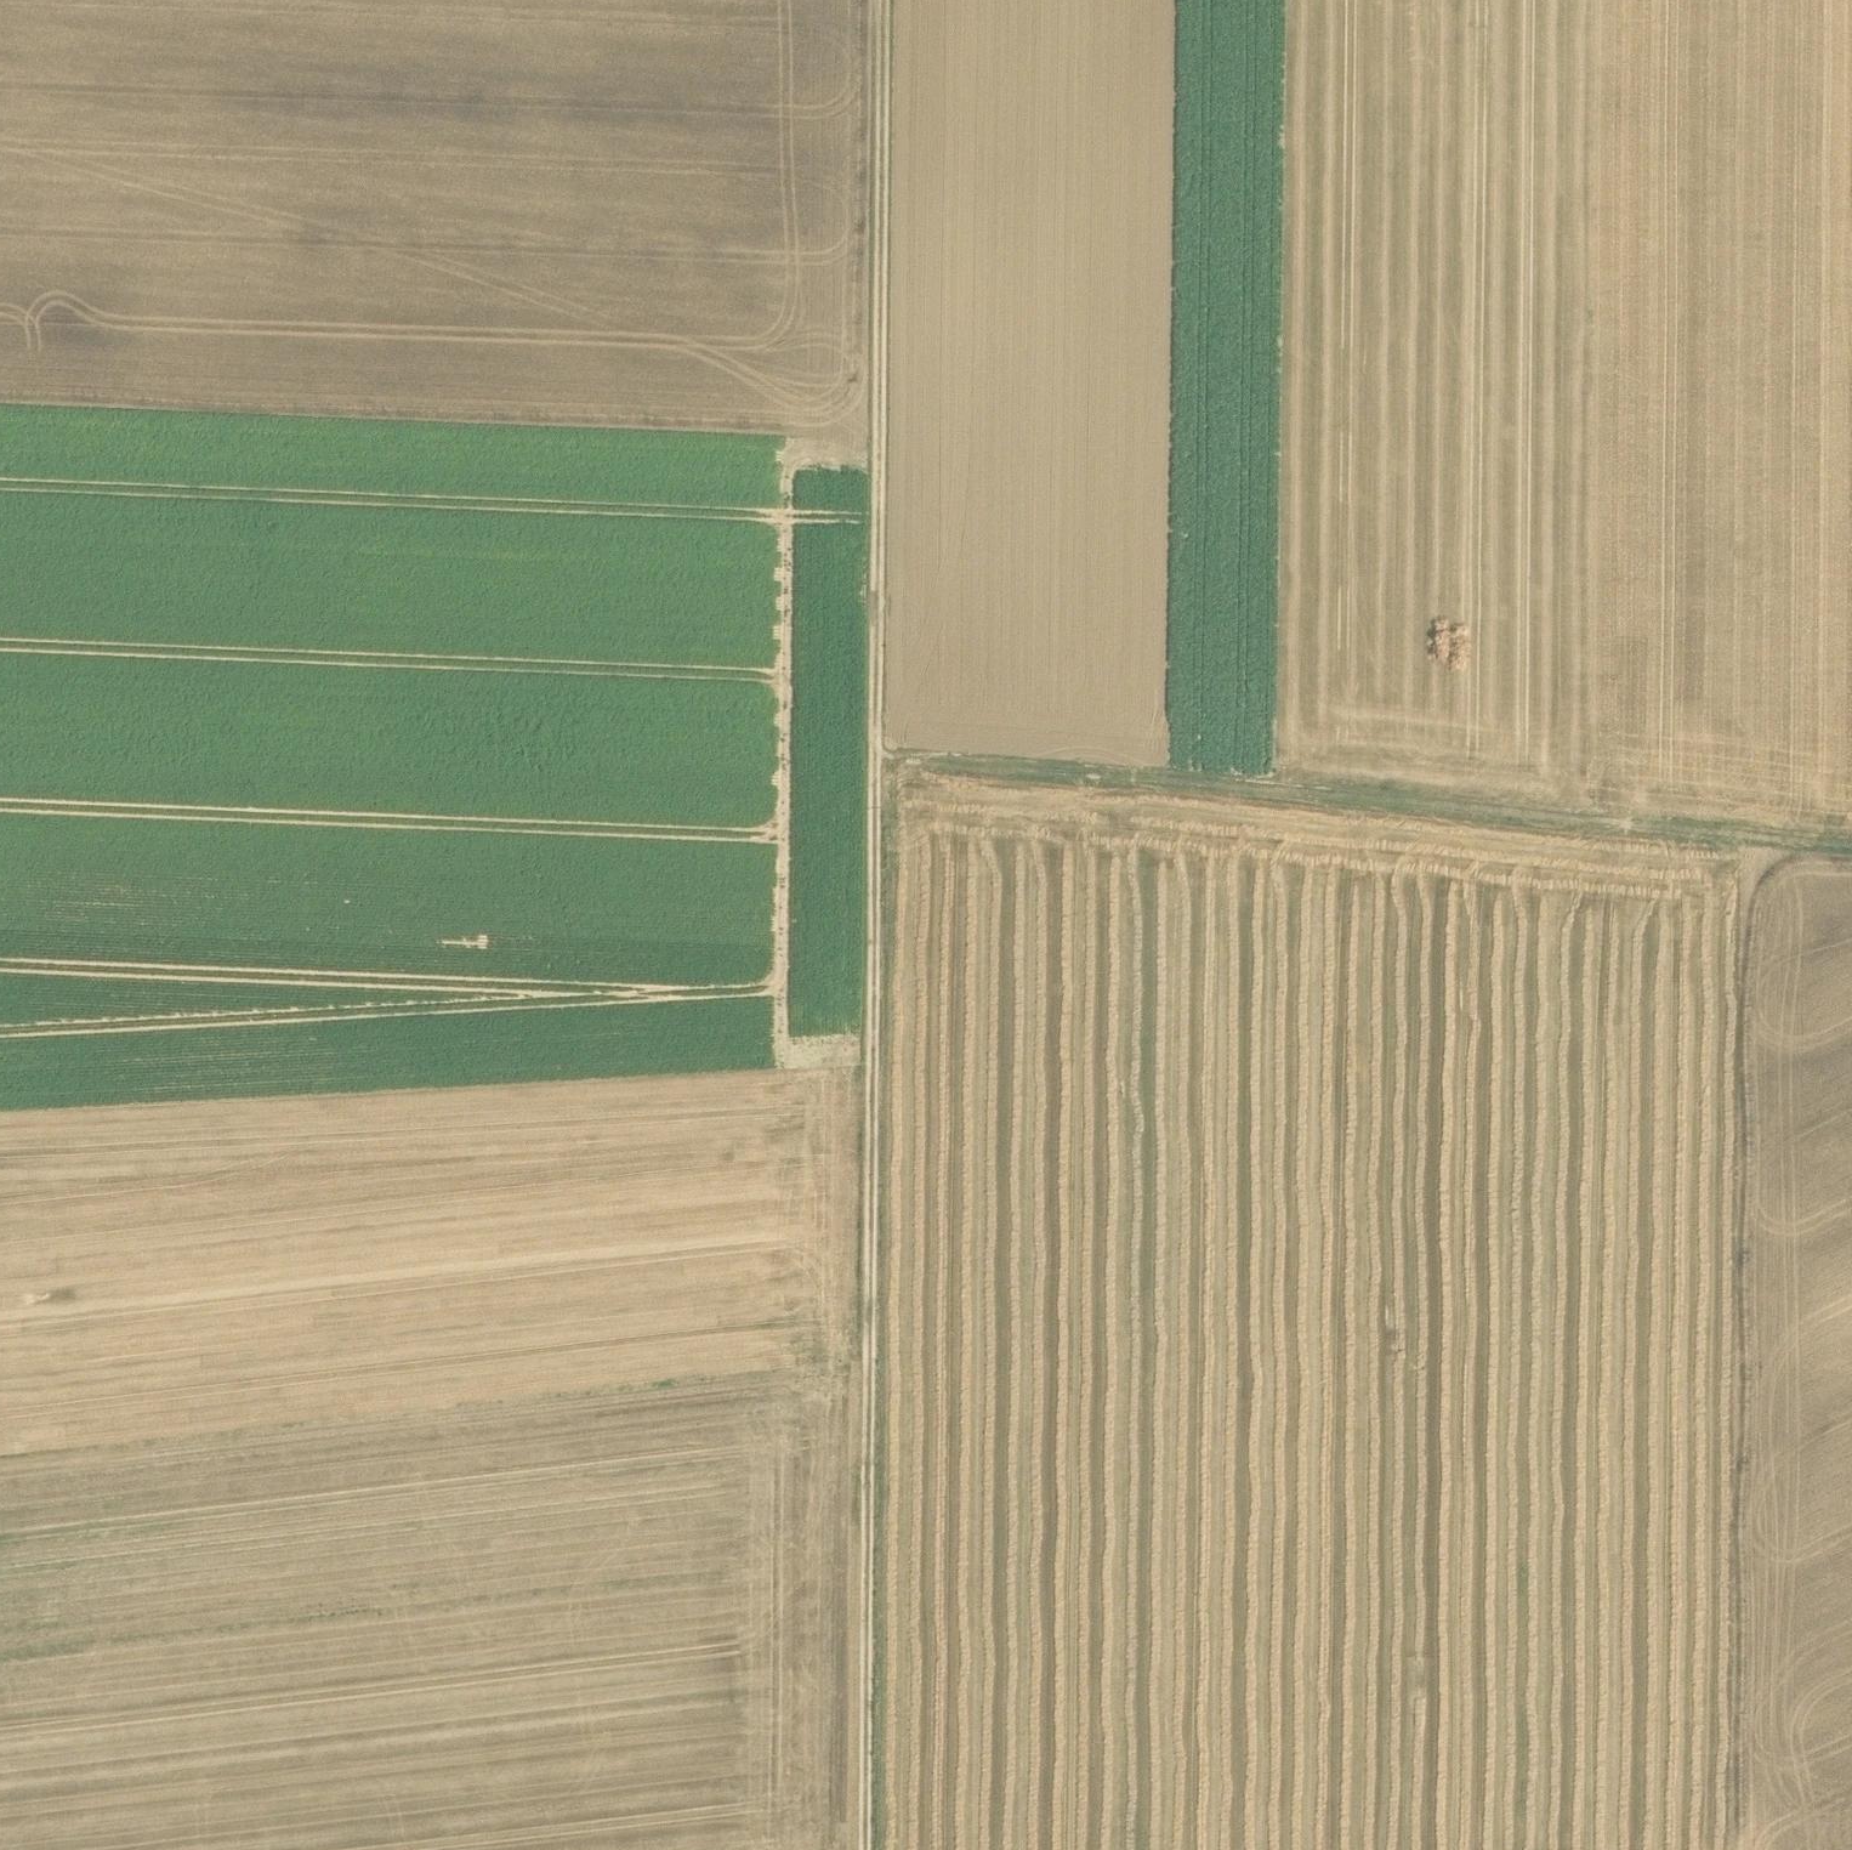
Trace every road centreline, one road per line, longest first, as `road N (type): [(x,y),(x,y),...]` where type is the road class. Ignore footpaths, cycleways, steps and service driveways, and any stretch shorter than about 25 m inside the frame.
road 1 (track): [(865,1849),(885,0)]
road 2 (track): [(877,756),(970,757),(1851,845)]

